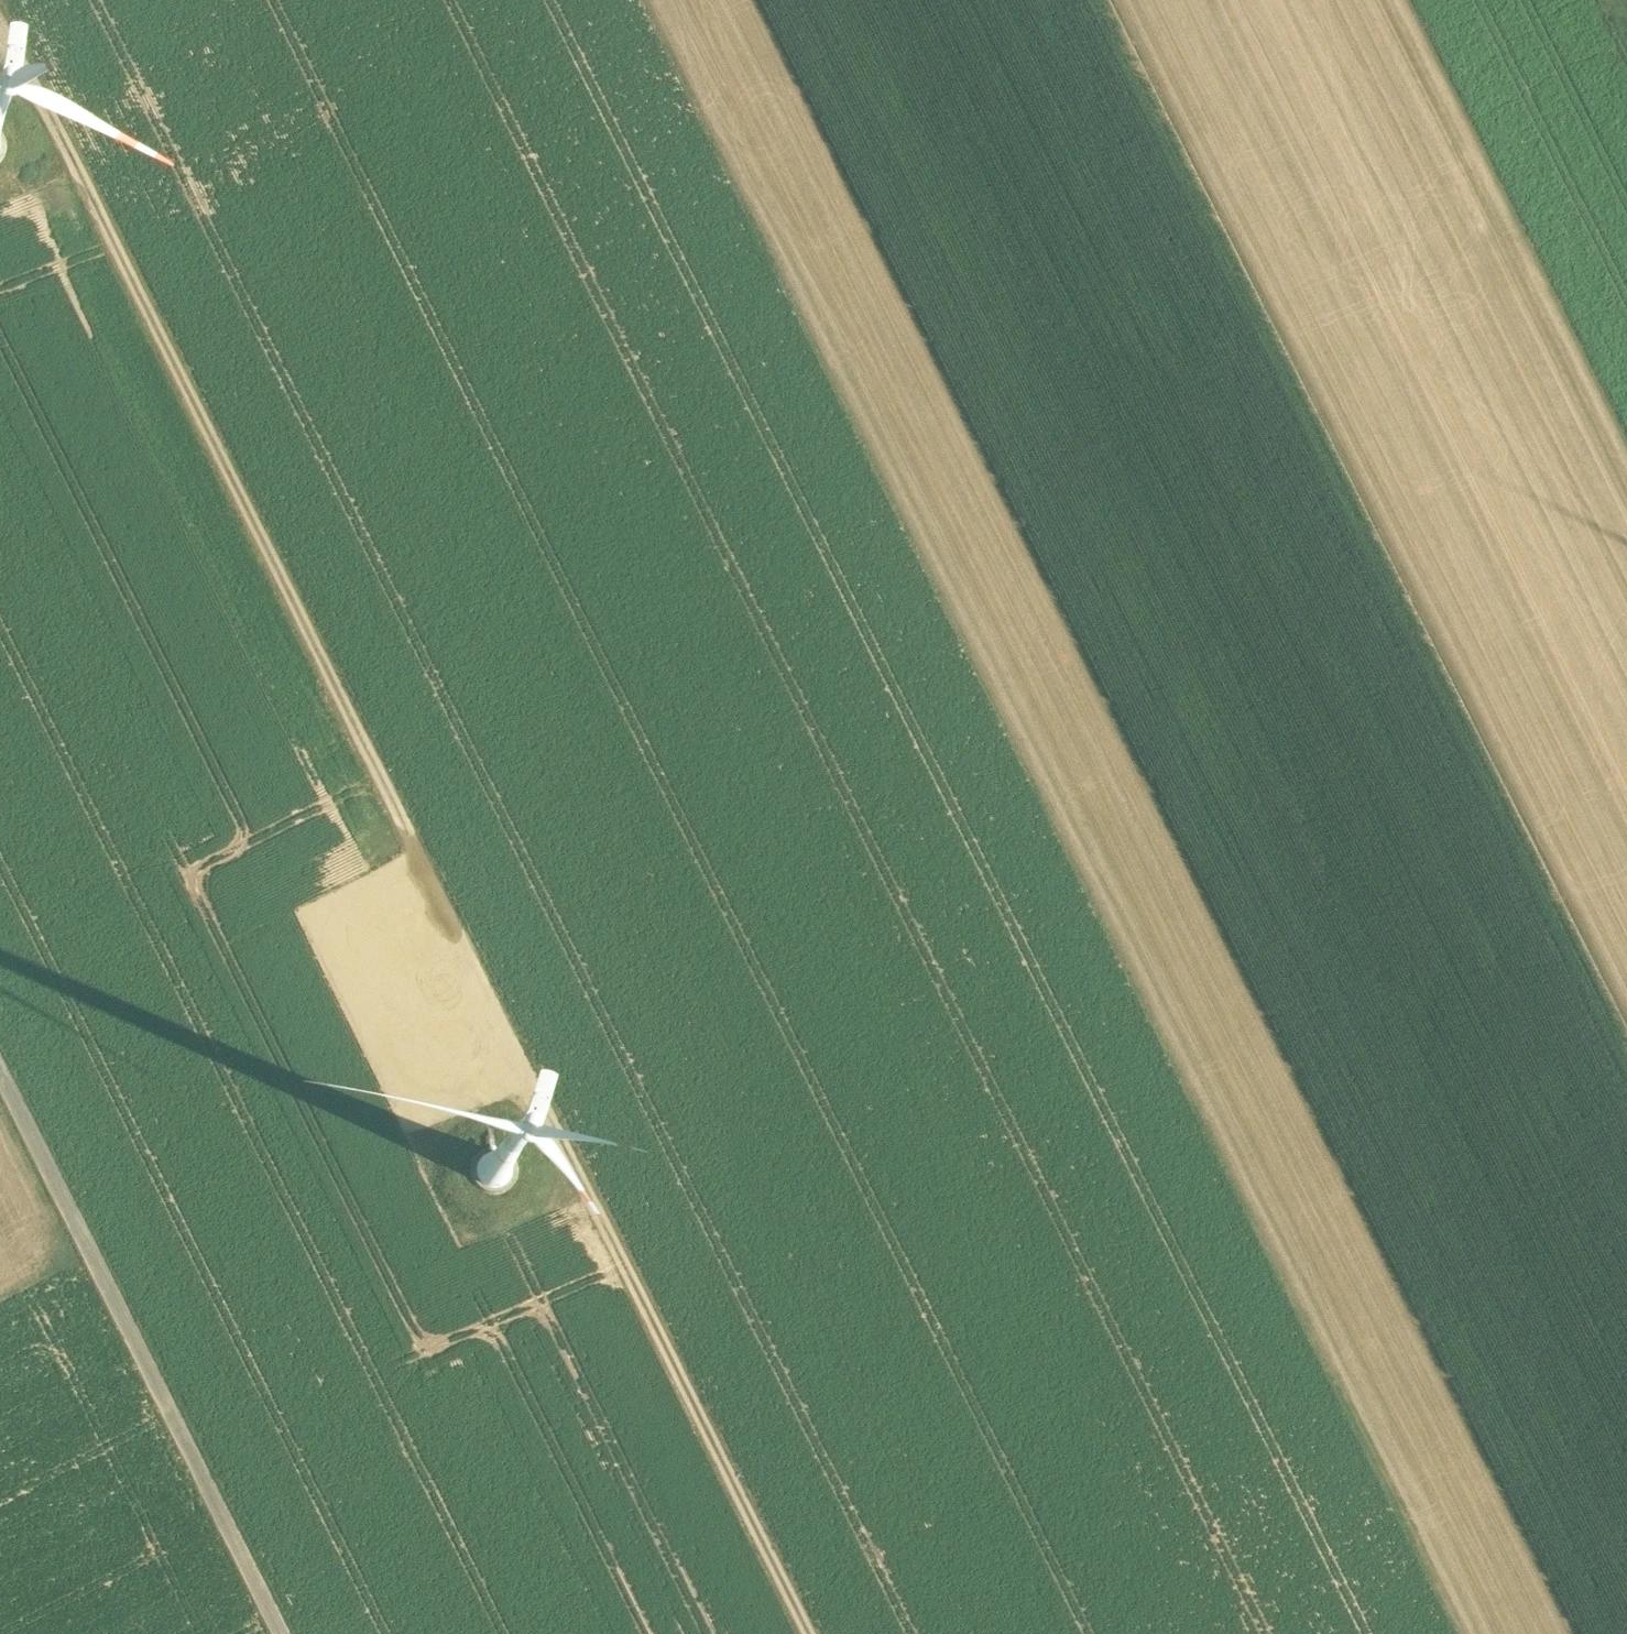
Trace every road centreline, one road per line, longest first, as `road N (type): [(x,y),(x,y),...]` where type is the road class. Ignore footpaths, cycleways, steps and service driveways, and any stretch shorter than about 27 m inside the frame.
road 1 (track): [(0,1047),(303,1633)]

